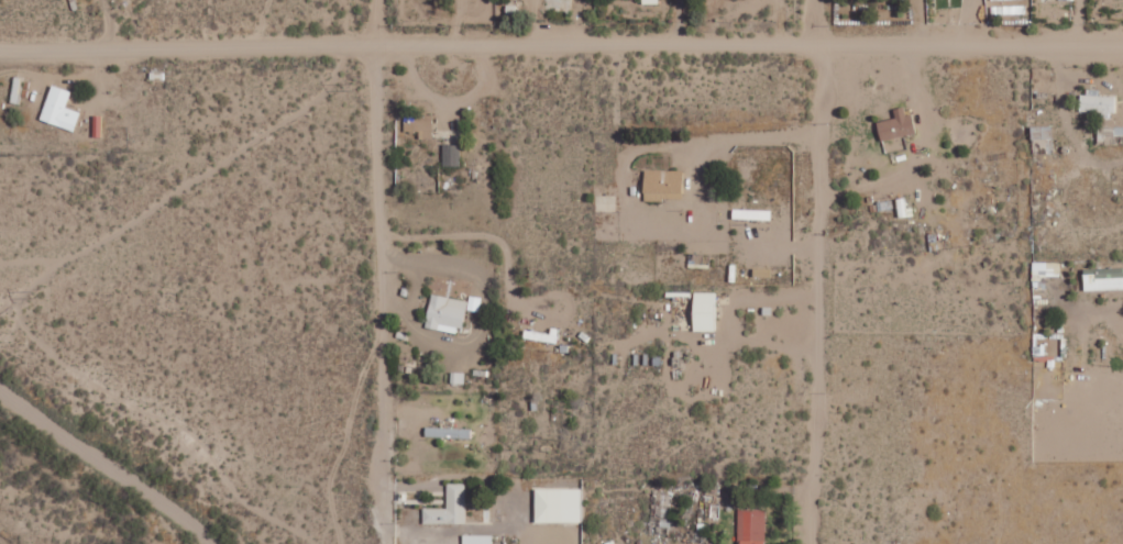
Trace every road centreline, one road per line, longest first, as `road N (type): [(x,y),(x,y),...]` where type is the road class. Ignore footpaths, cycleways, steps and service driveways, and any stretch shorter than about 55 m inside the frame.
road 1 (residential): [(0,50),(1122,44)]
road 2 (residential): [(376,0),(385,518)]

